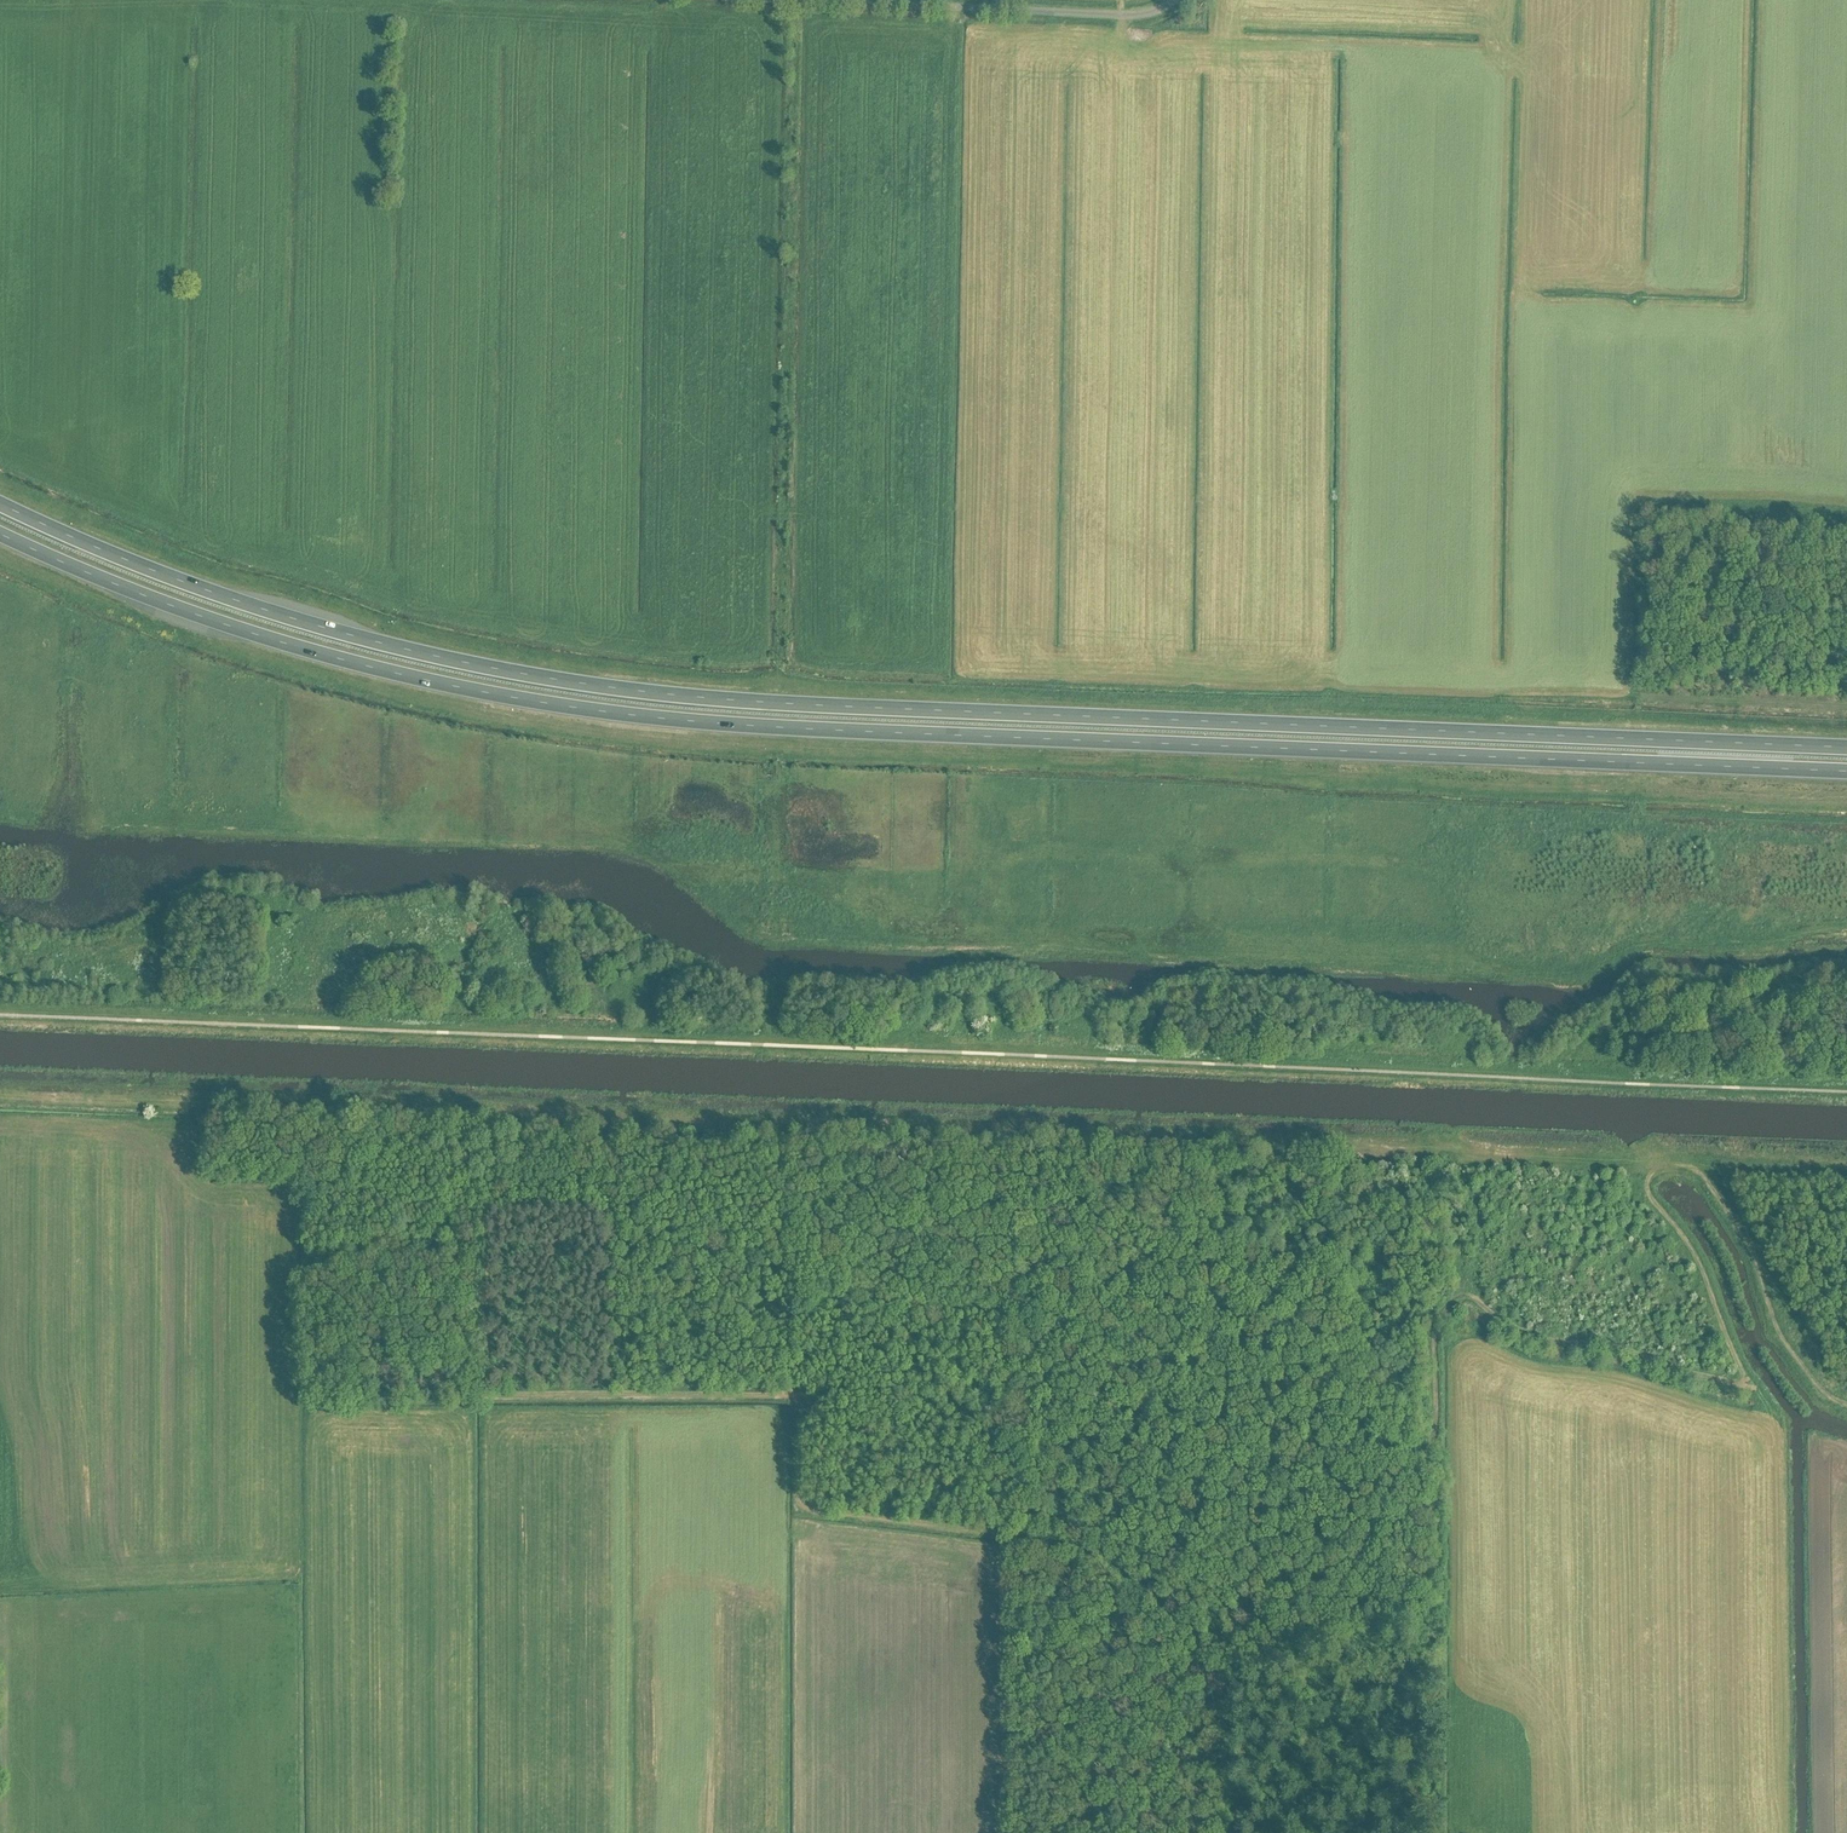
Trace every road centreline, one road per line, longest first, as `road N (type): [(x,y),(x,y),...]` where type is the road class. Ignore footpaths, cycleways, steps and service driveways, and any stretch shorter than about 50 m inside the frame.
road 1 (trunk): [(1846,747),(823,706),(640,691),(347,635),(127,560),(0,504)]
road 2 (trunk): [(0,533),(280,642),(582,709),(916,734),(1846,771)]
road 3 (unclassified): [(691,0),(1137,17),(1175,0)]

